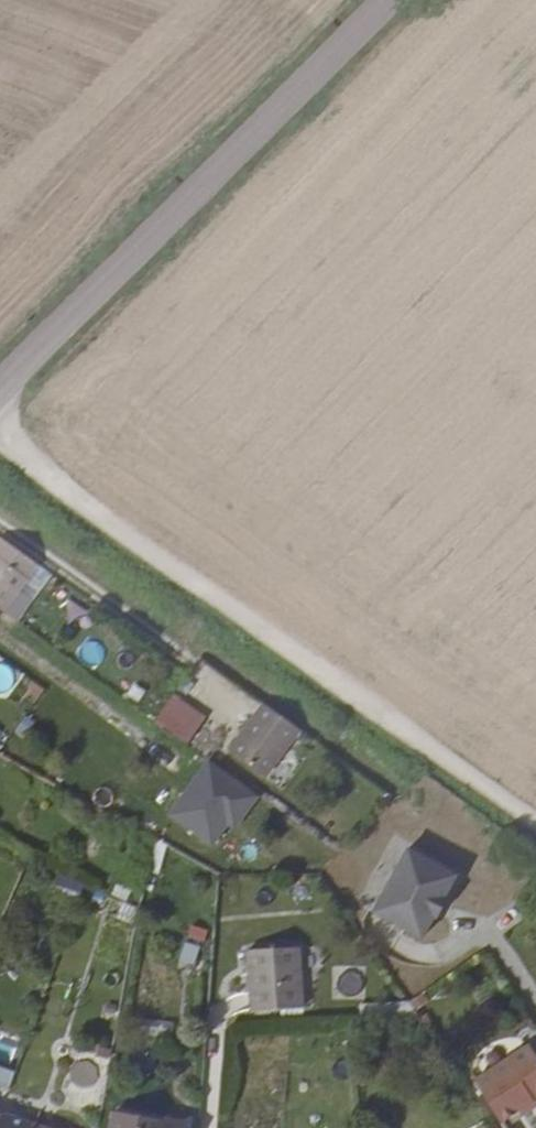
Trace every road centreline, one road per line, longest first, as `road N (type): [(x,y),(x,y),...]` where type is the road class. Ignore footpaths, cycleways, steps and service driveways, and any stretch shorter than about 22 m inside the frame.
road 1 (track): [(0,441),(535,835)]
road 2 (tertiary): [(0,385),(386,0)]

